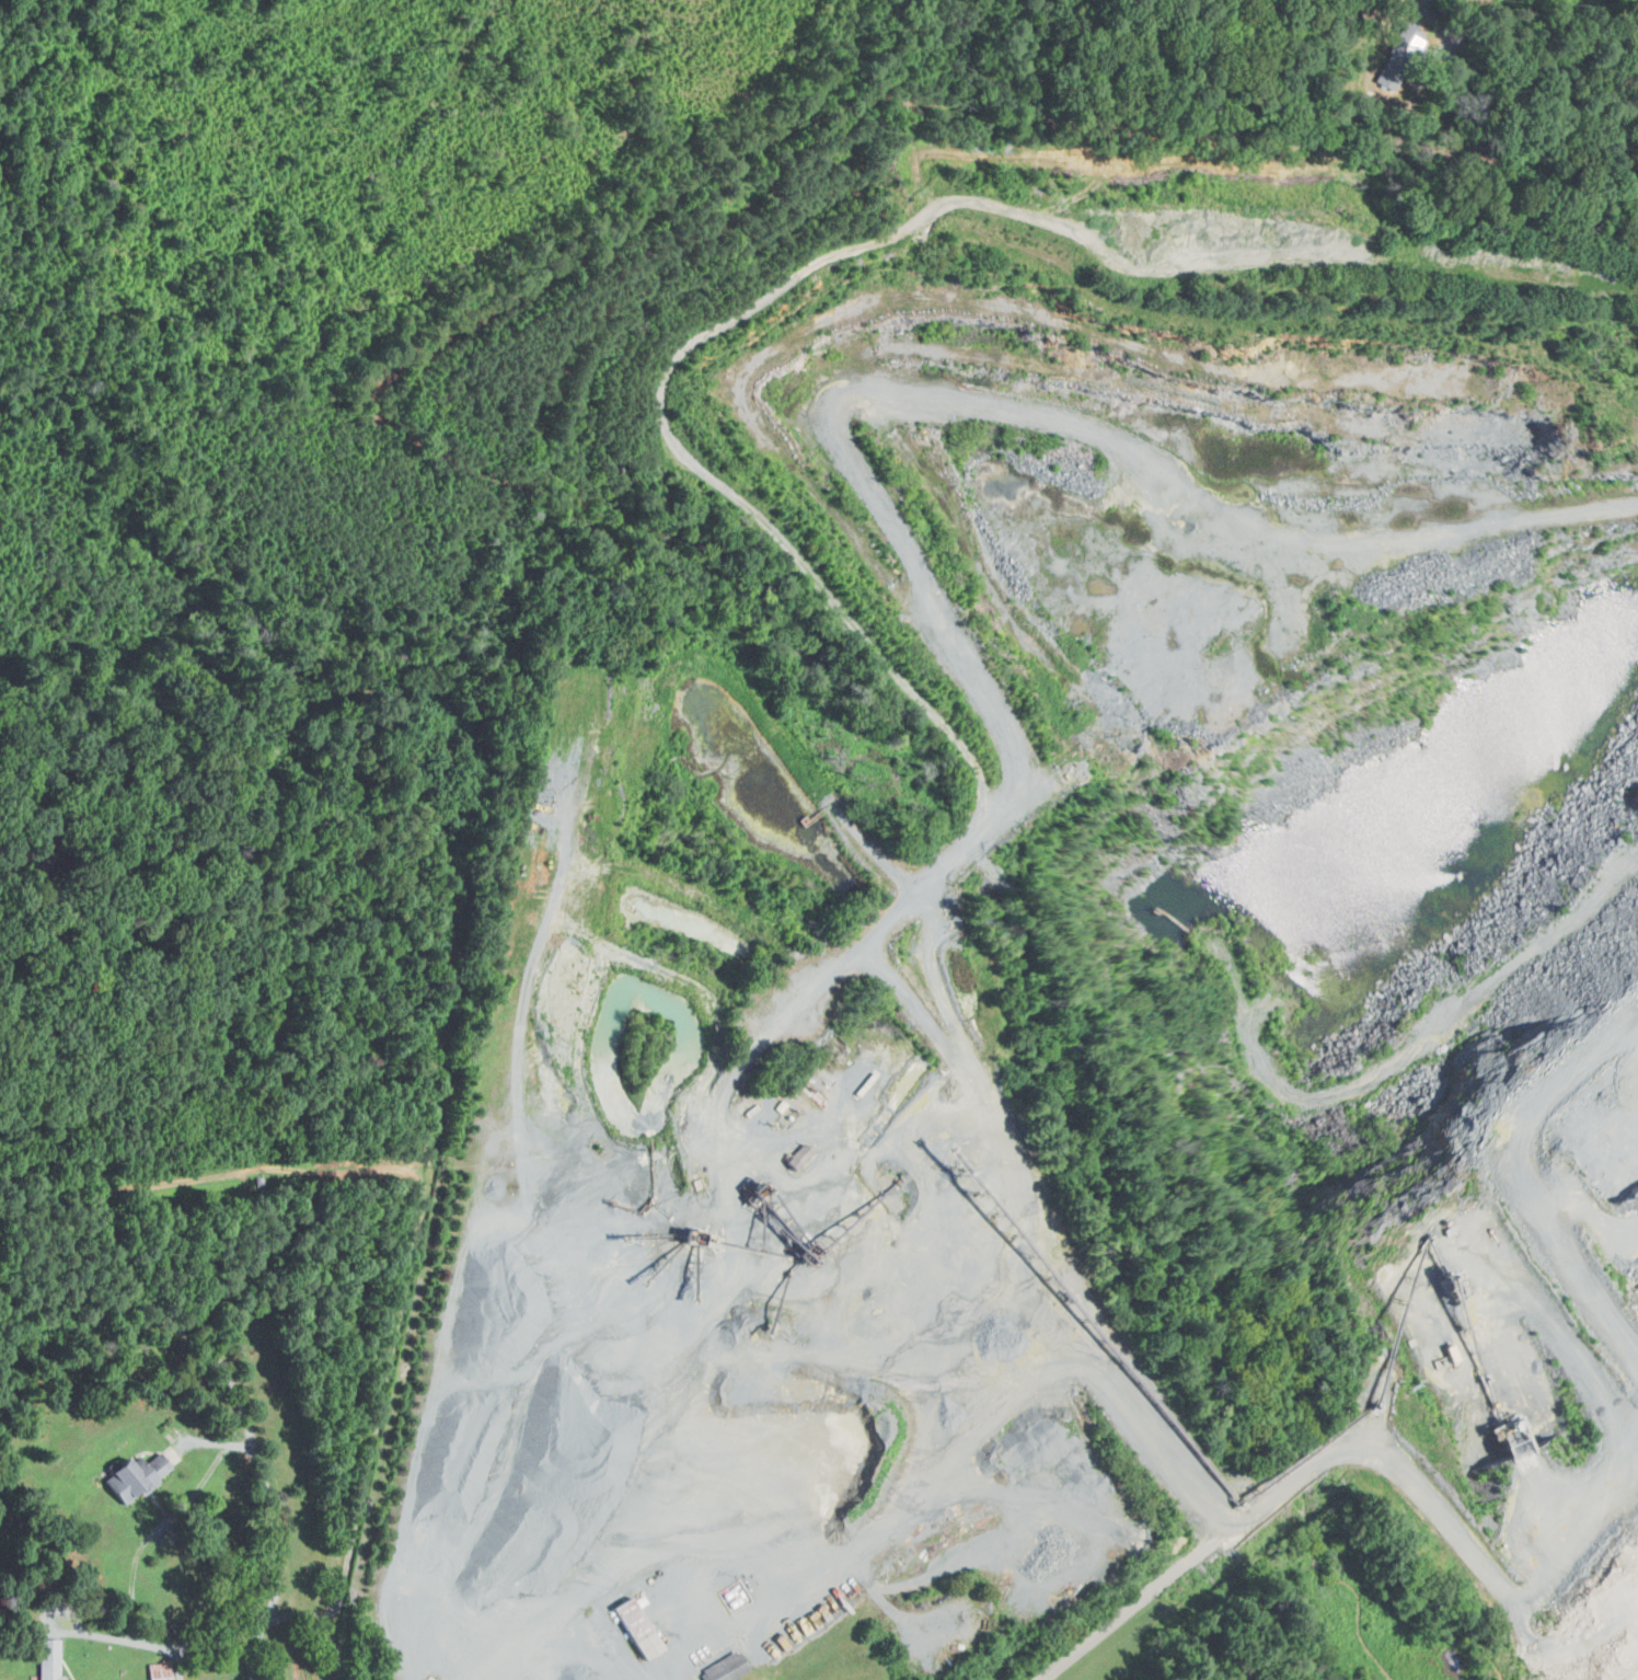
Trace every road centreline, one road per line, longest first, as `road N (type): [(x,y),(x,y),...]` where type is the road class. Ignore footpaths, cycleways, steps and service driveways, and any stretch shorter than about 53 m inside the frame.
road 1 (residential): [(251,1679),(251,1657),(279,1592),(276,1512),(235,1389),(129,1253),(99,1134),(117,992),(105,907),(136,844)]

